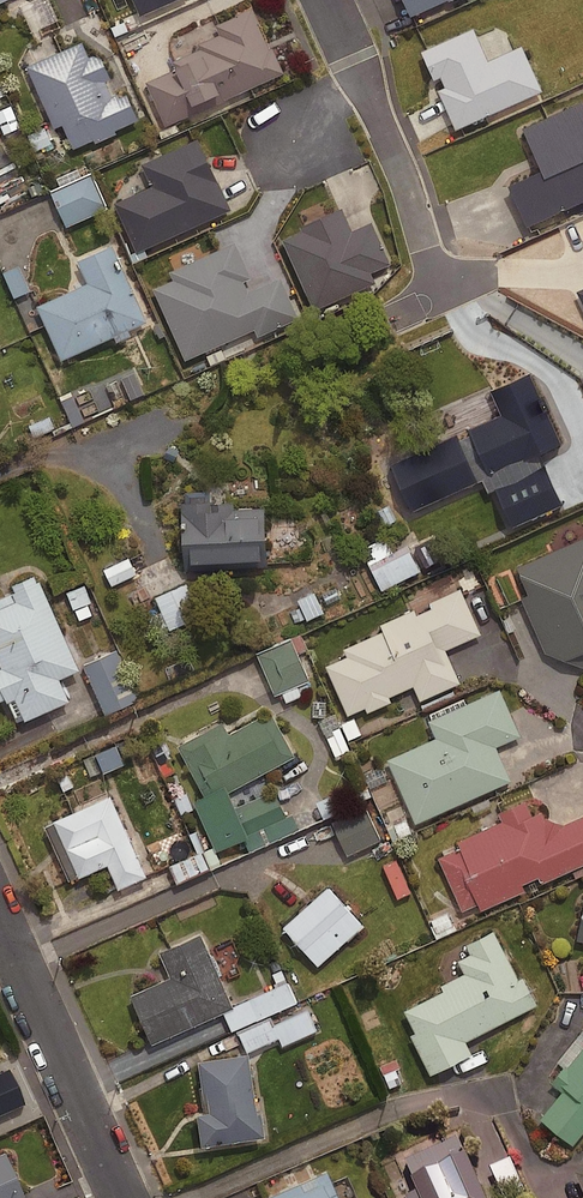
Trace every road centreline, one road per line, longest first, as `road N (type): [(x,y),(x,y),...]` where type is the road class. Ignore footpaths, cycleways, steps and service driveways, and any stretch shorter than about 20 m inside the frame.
road 1 (residential): [(0,927),(122,1197)]

